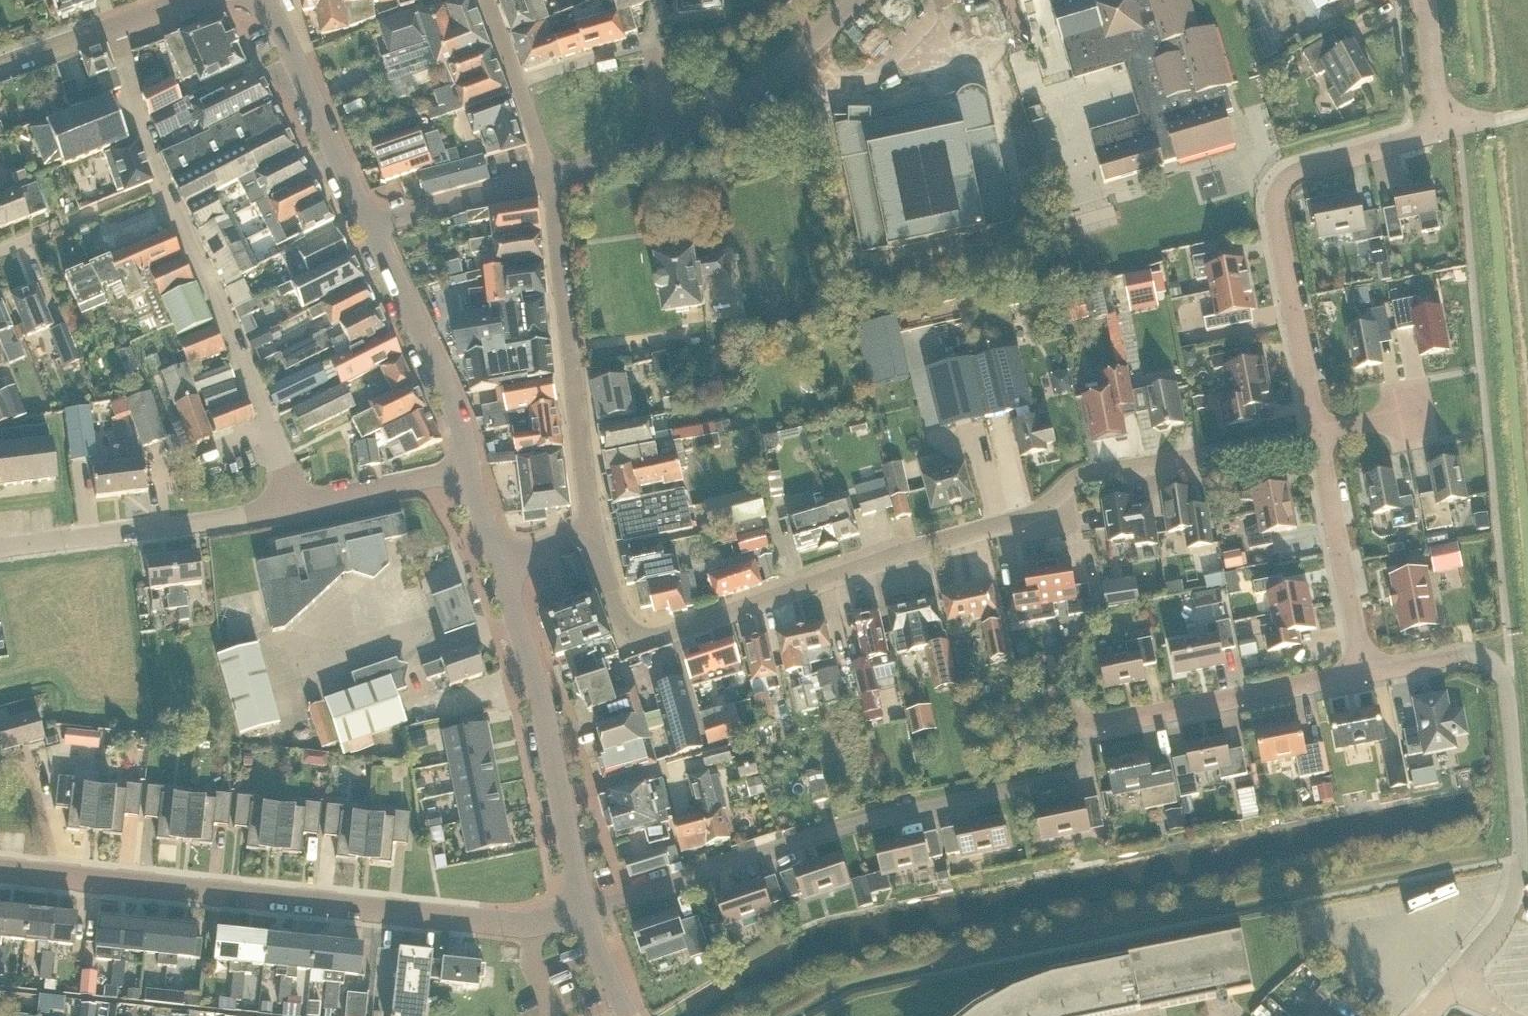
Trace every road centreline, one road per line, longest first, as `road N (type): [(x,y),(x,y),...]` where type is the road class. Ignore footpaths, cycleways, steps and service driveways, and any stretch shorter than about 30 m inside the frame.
road 1 (residential): [(583,915),(906,814),(1095,775),(1086,729),(1365,671)]
road 2 (residential): [(626,643),(1024,518),(1088,474),(1261,453)]
road 3 (residential): [(583,915),(516,926),(0,873)]
road 4 (residential): [(1318,443),(1277,198),(1302,170),(1442,134)]
road 5 (secondary): [(583,915),(539,686),(503,564)]
road 6 (residential): [(587,535),(549,179)]
road 7 (residential): [(298,507),(165,189)]
road 8 (residential): [(1455,985),(1505,928),(1525,859),(1509,689)]
road 9 (residential): [(0,549),(298,507)]
road 10 (secondary): [(471,469),(447,389),(370,225)]
road 11 (secondary): [(370,225),(265,0)]
road 12 (unclassified): [(664,140),(804,50),(859,0)]
road 13 (residential): [(1365,671),(1318,443)]
road 14 (unclassified): [(370,225),(549,179)]
road 15 (residential): [(0,258),(165,189)]
road 16 (residential): [(298,507),(471,469)]
road 17 (residential): [(165,189),(111,30)]
road 18 (residential): [(1365,671),(1454,655),(1494,668),(1509,689)]
road 19 (residential): [(518,83),(653,42)]
road 20 (residential): [(1318,443),(1415,426),(1409,386)]
road 21 (residential): [(1442,134),(1430,0)]
road 22 (unclassified): [(549,179),(664,140)]

